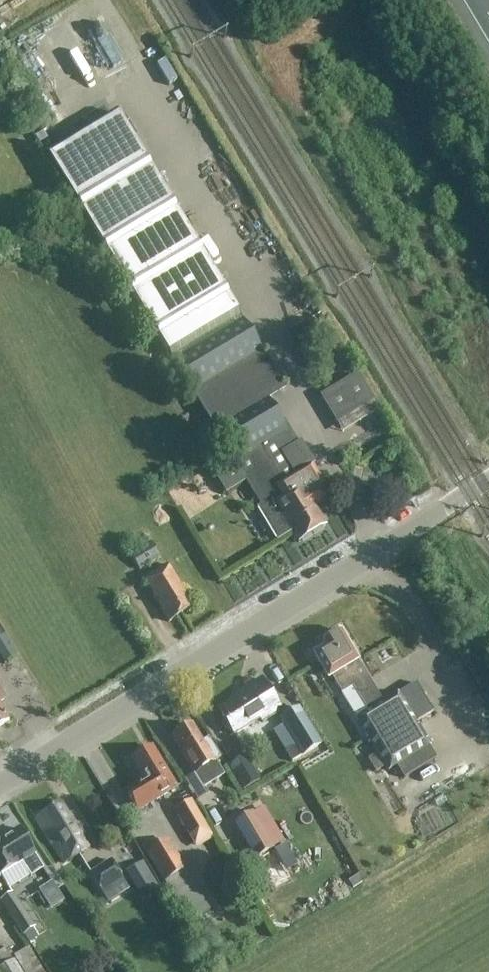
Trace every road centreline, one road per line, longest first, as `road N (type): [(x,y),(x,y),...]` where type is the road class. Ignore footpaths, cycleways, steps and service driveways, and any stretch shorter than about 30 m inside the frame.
road 1 (tertiary): [(0,784),(488,479)]
road 2 (track): [(488,231),(358,0)]

